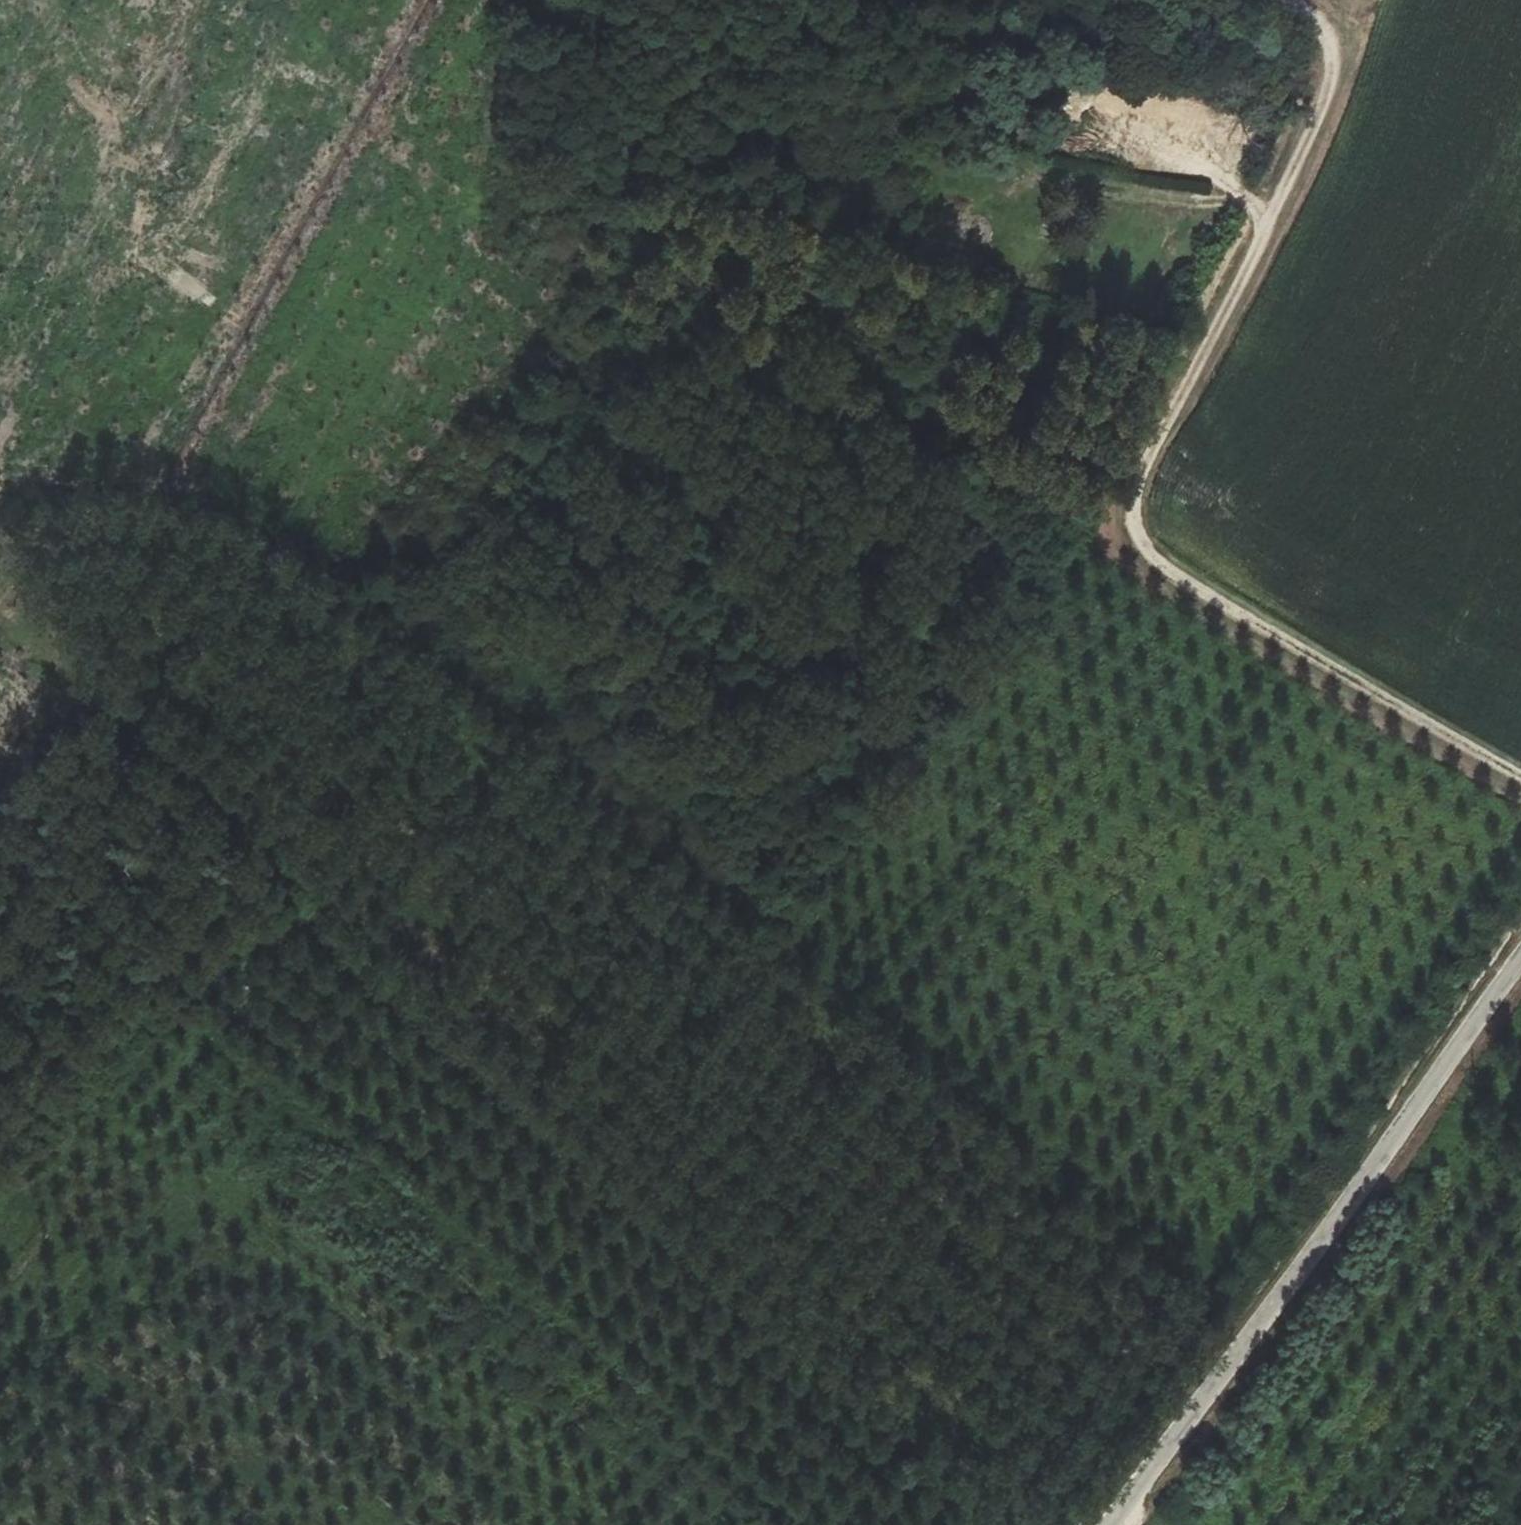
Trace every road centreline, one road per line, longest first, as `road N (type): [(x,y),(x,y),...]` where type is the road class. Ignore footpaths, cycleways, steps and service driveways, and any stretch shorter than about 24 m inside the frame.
road 1 (track): [(1290,0),(1328,42),(1329,87),(1150,463),(1136,496),(1135,534),(1187,584),(1520,777)]
road 2 (unclassified): [(1108,1524),(1520,960)]

